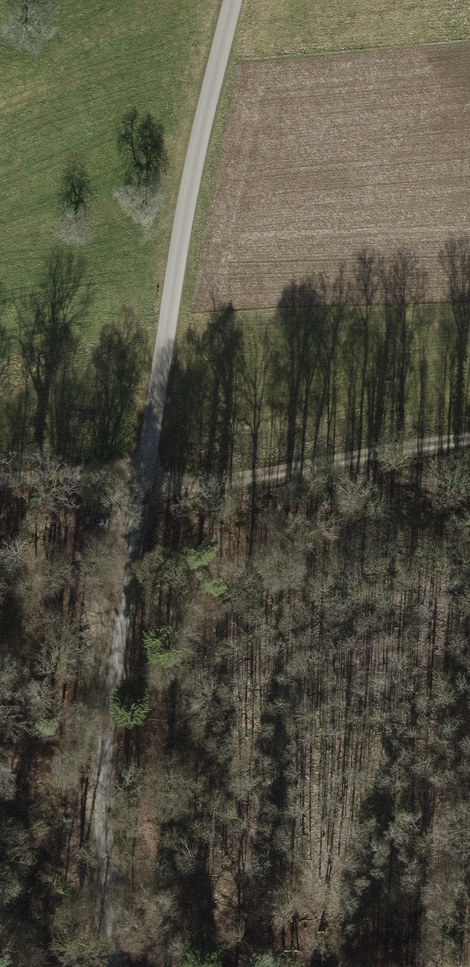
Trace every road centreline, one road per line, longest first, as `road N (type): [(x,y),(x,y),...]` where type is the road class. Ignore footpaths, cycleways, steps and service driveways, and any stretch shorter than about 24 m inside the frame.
road 1 (unclassified): [(235,0),(186,206),(143,482),(84,743),(96,966)]
road 2 (track): [(469,439),(143,482),(0,487)]

